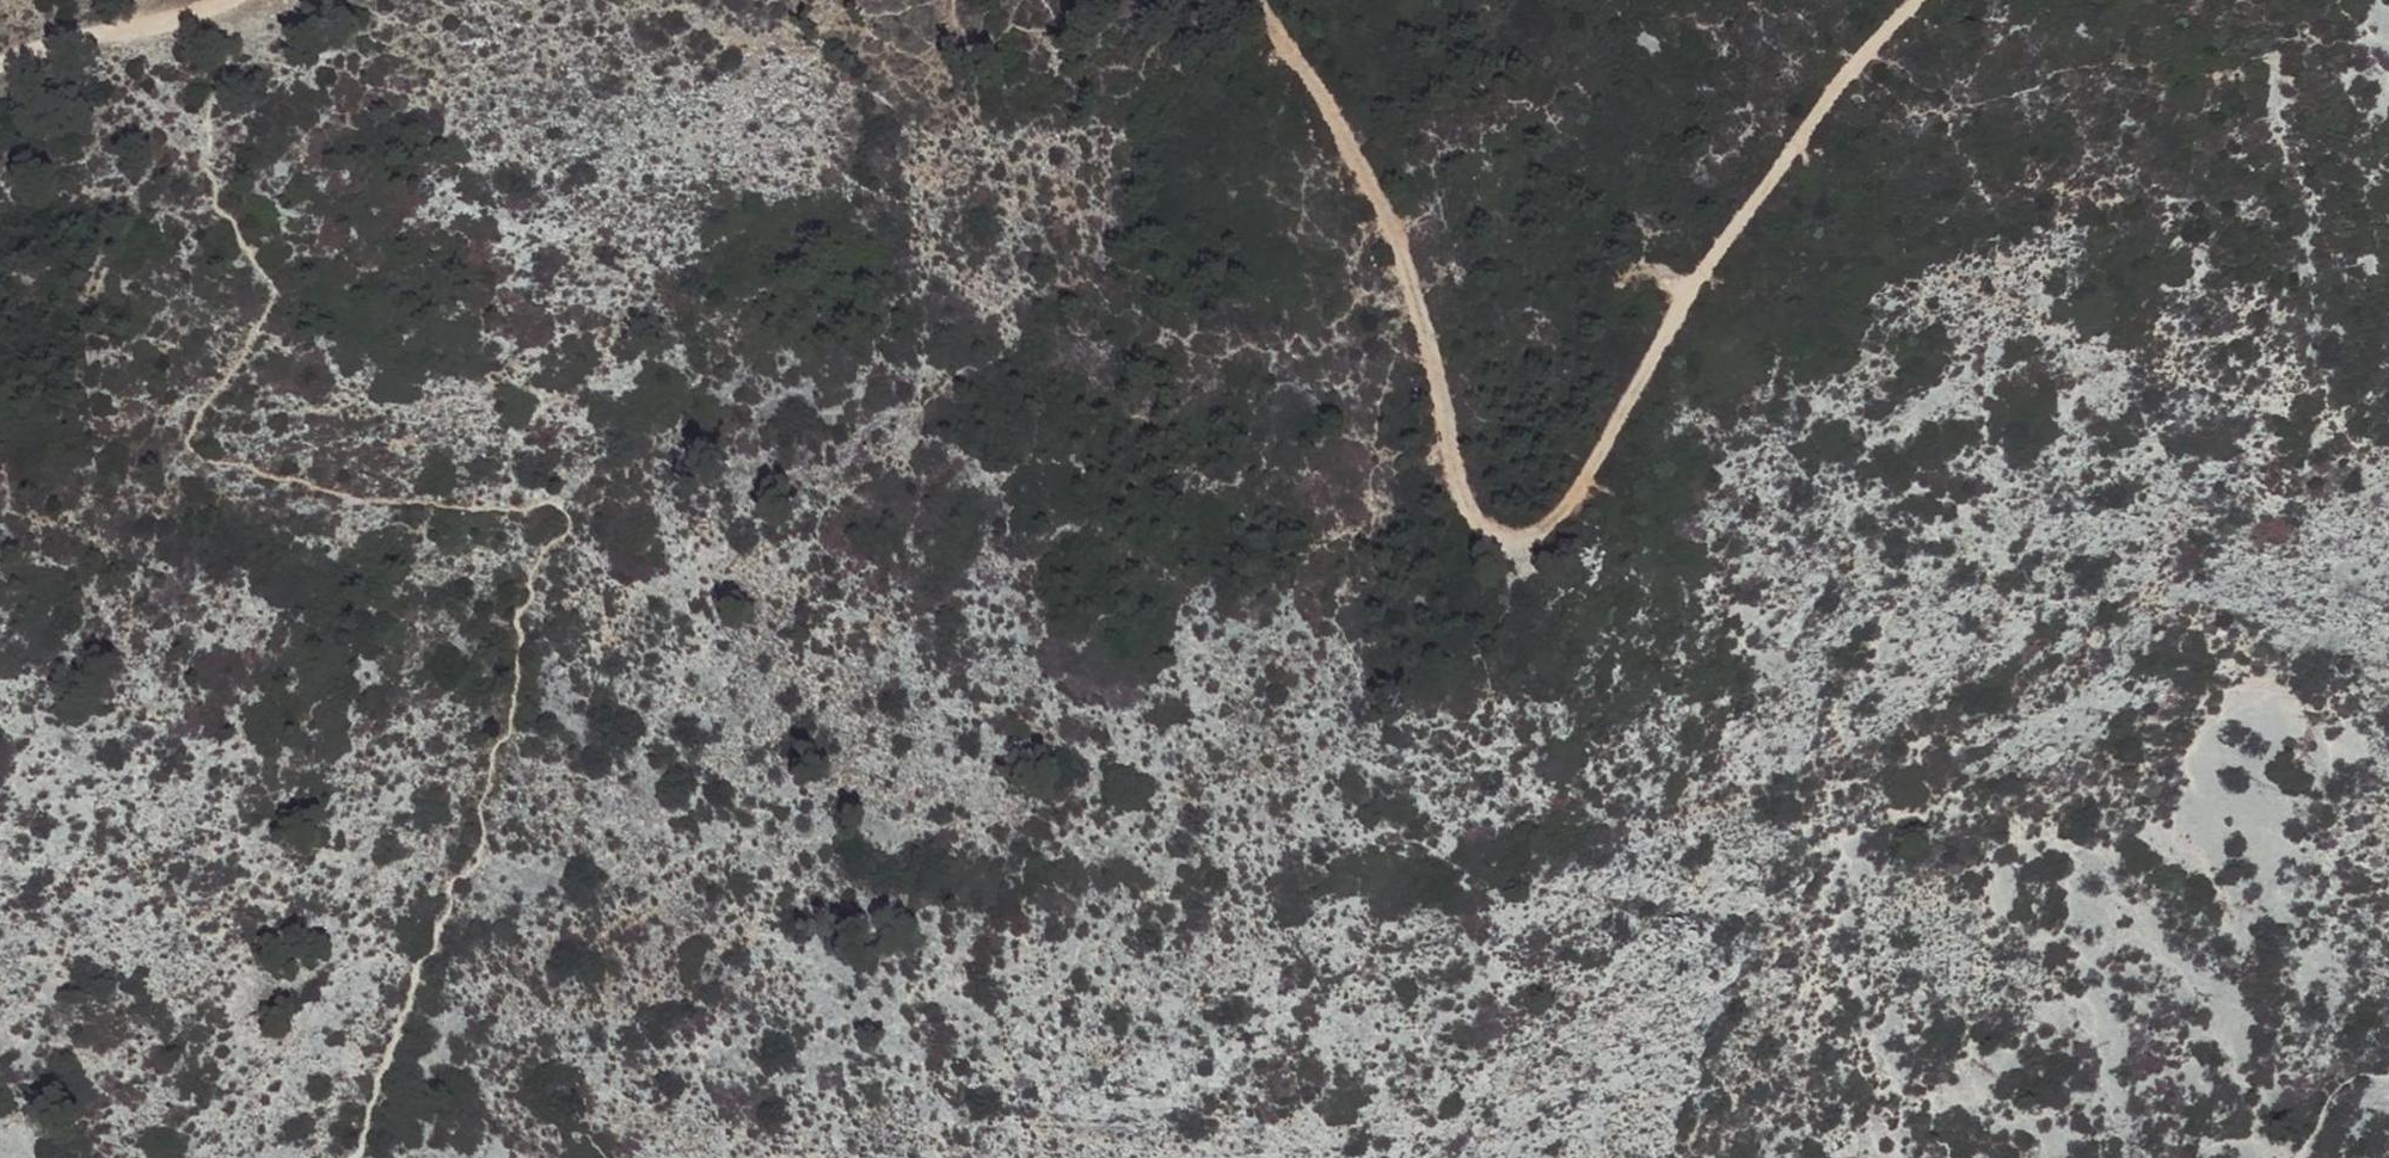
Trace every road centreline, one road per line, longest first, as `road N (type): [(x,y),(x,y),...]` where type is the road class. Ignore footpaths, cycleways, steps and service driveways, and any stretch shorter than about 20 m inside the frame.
road 1 (track): [(211,0),(122,37),(0,57)]

